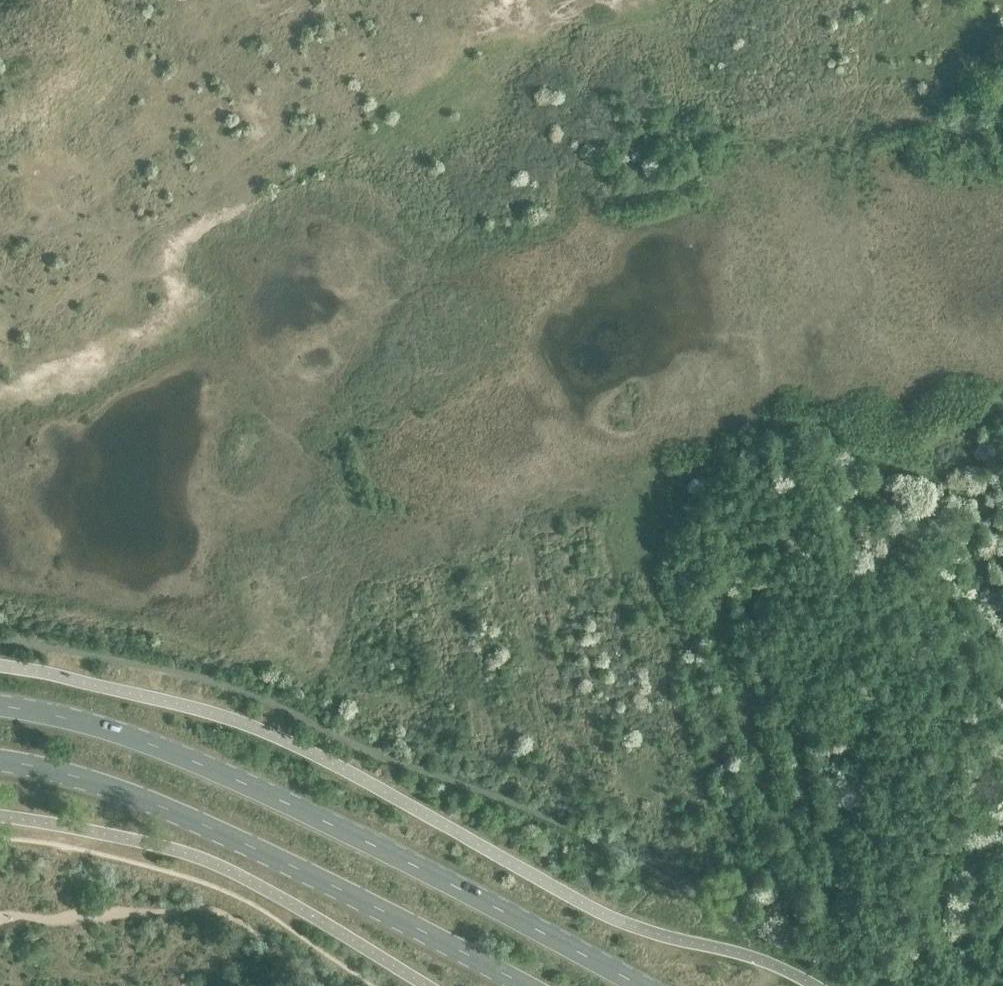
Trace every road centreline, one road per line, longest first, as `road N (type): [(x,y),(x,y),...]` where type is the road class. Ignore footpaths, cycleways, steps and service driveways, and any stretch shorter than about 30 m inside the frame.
road 1 (primary): [(637,985),(333,823),(183,754),(0,707)]
road 2 (primary): [(0,766),(163,807),(520,985)]

